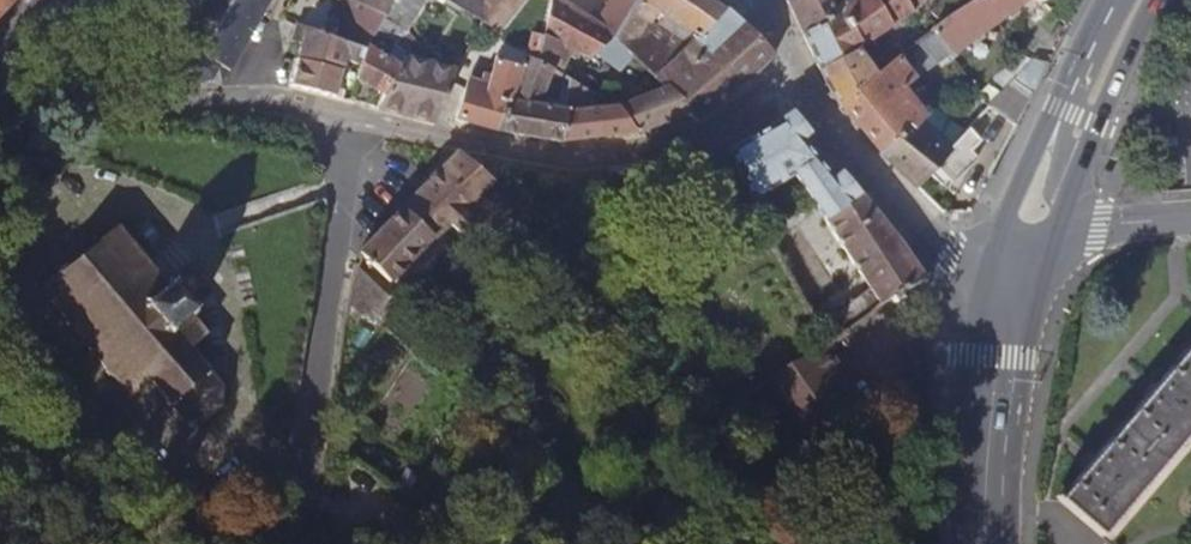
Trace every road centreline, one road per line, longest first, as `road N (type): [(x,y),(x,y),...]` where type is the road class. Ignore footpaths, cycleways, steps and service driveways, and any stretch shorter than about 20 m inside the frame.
road 1 (residential): [(354,117),(524,153),(588,158),(697,139),(793,81)]
road 2 (residential): [(354,117),(302,488),(277,543)]
road 3 (residential): [(354,117),(240,96),(0,107)]
road 4 (tertiary): [(793,81),(840,149),(948,256),(1006,274)]
road 5 (primary): [(979,543),(979,466),(1006,274)]
road 6 (primary): [(1063,208),(1155,0)]
road 7 (primary): [(1074,82),(1012,208),(1006,274)]
road 8 (primary): [(1074,82),(1054,161),(1063,208)]

